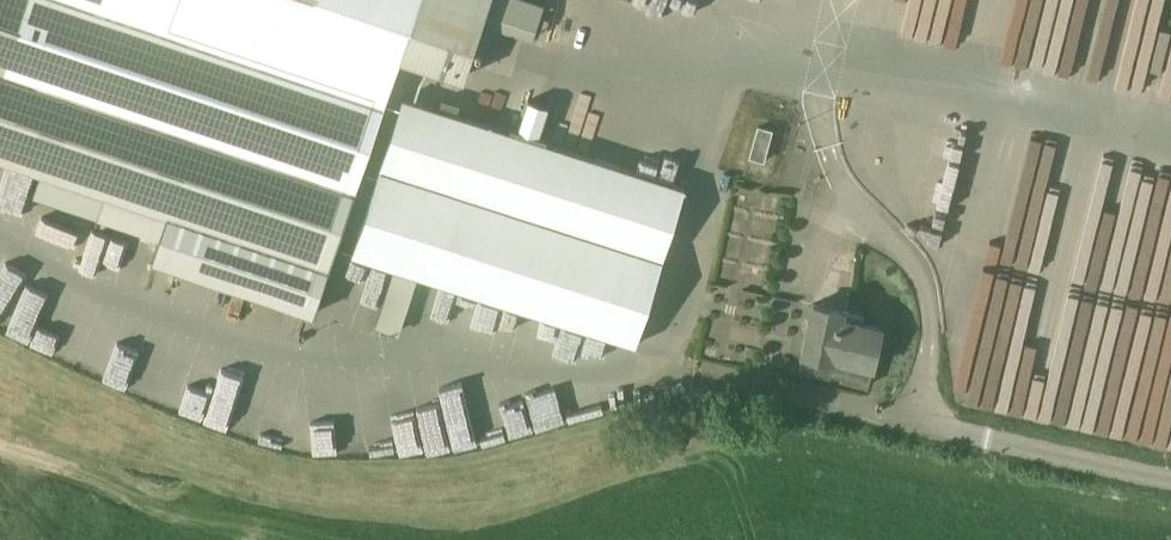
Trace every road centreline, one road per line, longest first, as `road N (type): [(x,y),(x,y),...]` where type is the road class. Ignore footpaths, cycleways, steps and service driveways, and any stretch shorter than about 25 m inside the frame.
road 1 (unclassified): [(830,45),(822,97),(837,172),(906,254),(928,300),(927,353),(911,422)]
road 2 (unclassified): [(1170,479),(911,422)]
road 3 (unclassified): [(911,422),(694,377)]

